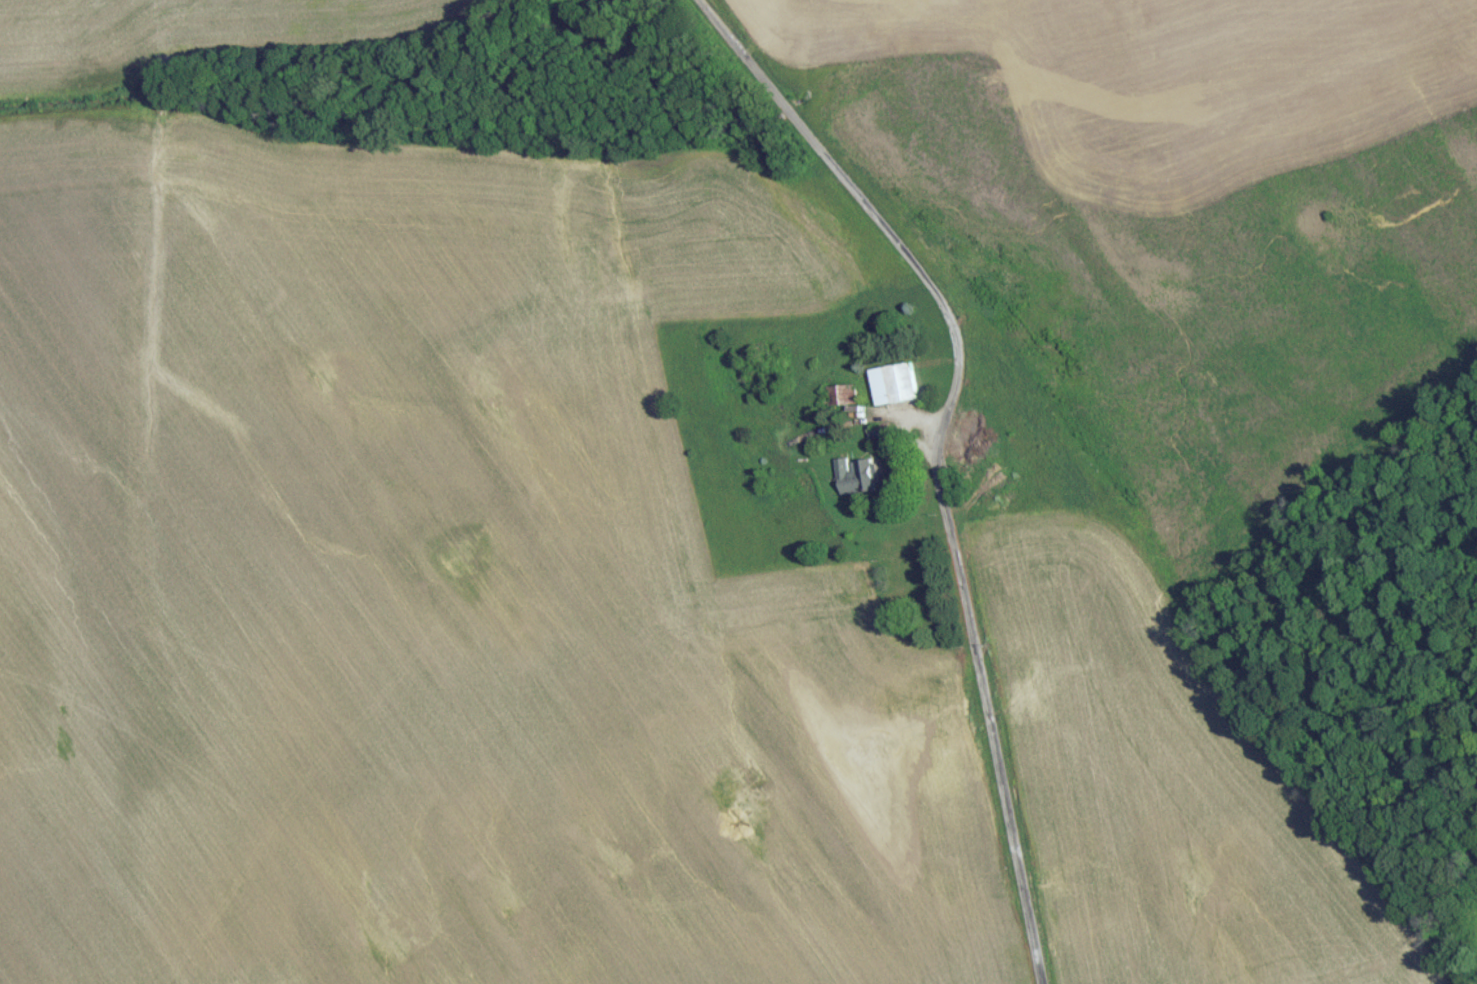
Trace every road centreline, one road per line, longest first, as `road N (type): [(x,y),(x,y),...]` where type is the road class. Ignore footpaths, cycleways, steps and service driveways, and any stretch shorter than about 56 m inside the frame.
road 1 (residential): [(1032,983),(984,754),(979,672),(930,525),(919,257),(727,0)]

